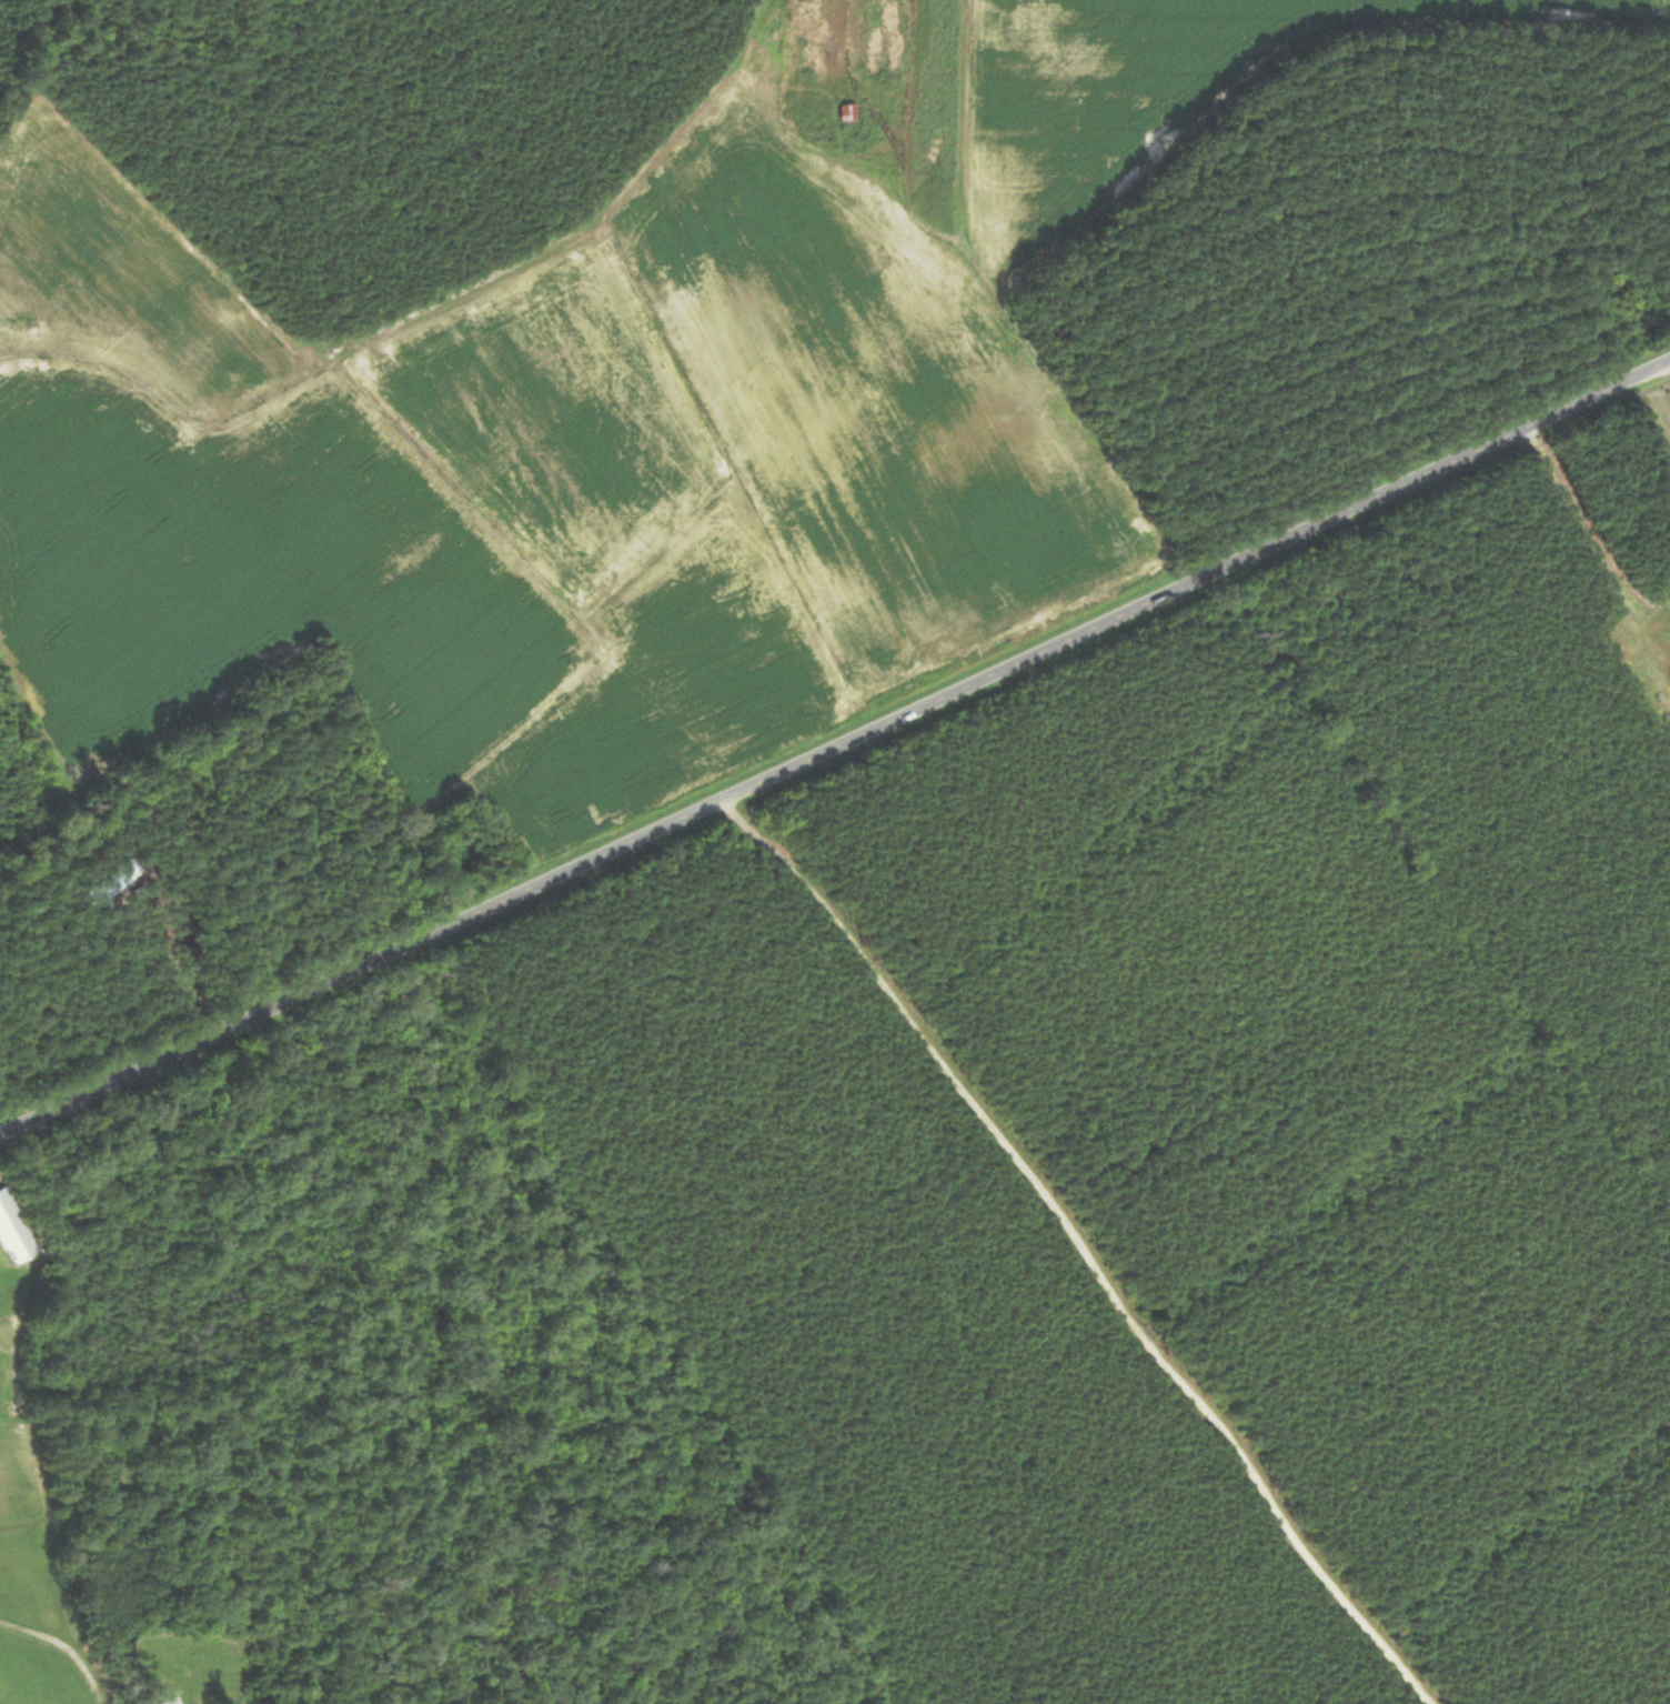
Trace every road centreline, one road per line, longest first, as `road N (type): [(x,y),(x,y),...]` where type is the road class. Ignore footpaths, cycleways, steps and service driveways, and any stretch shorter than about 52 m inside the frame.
road 1 (residential): [(0,1135),(1669,360)]
road 2 (residential): [(0,1582),(51,1612),(92,1595),(81,1477),(46,1353),(32,1221),(0,1168)]

